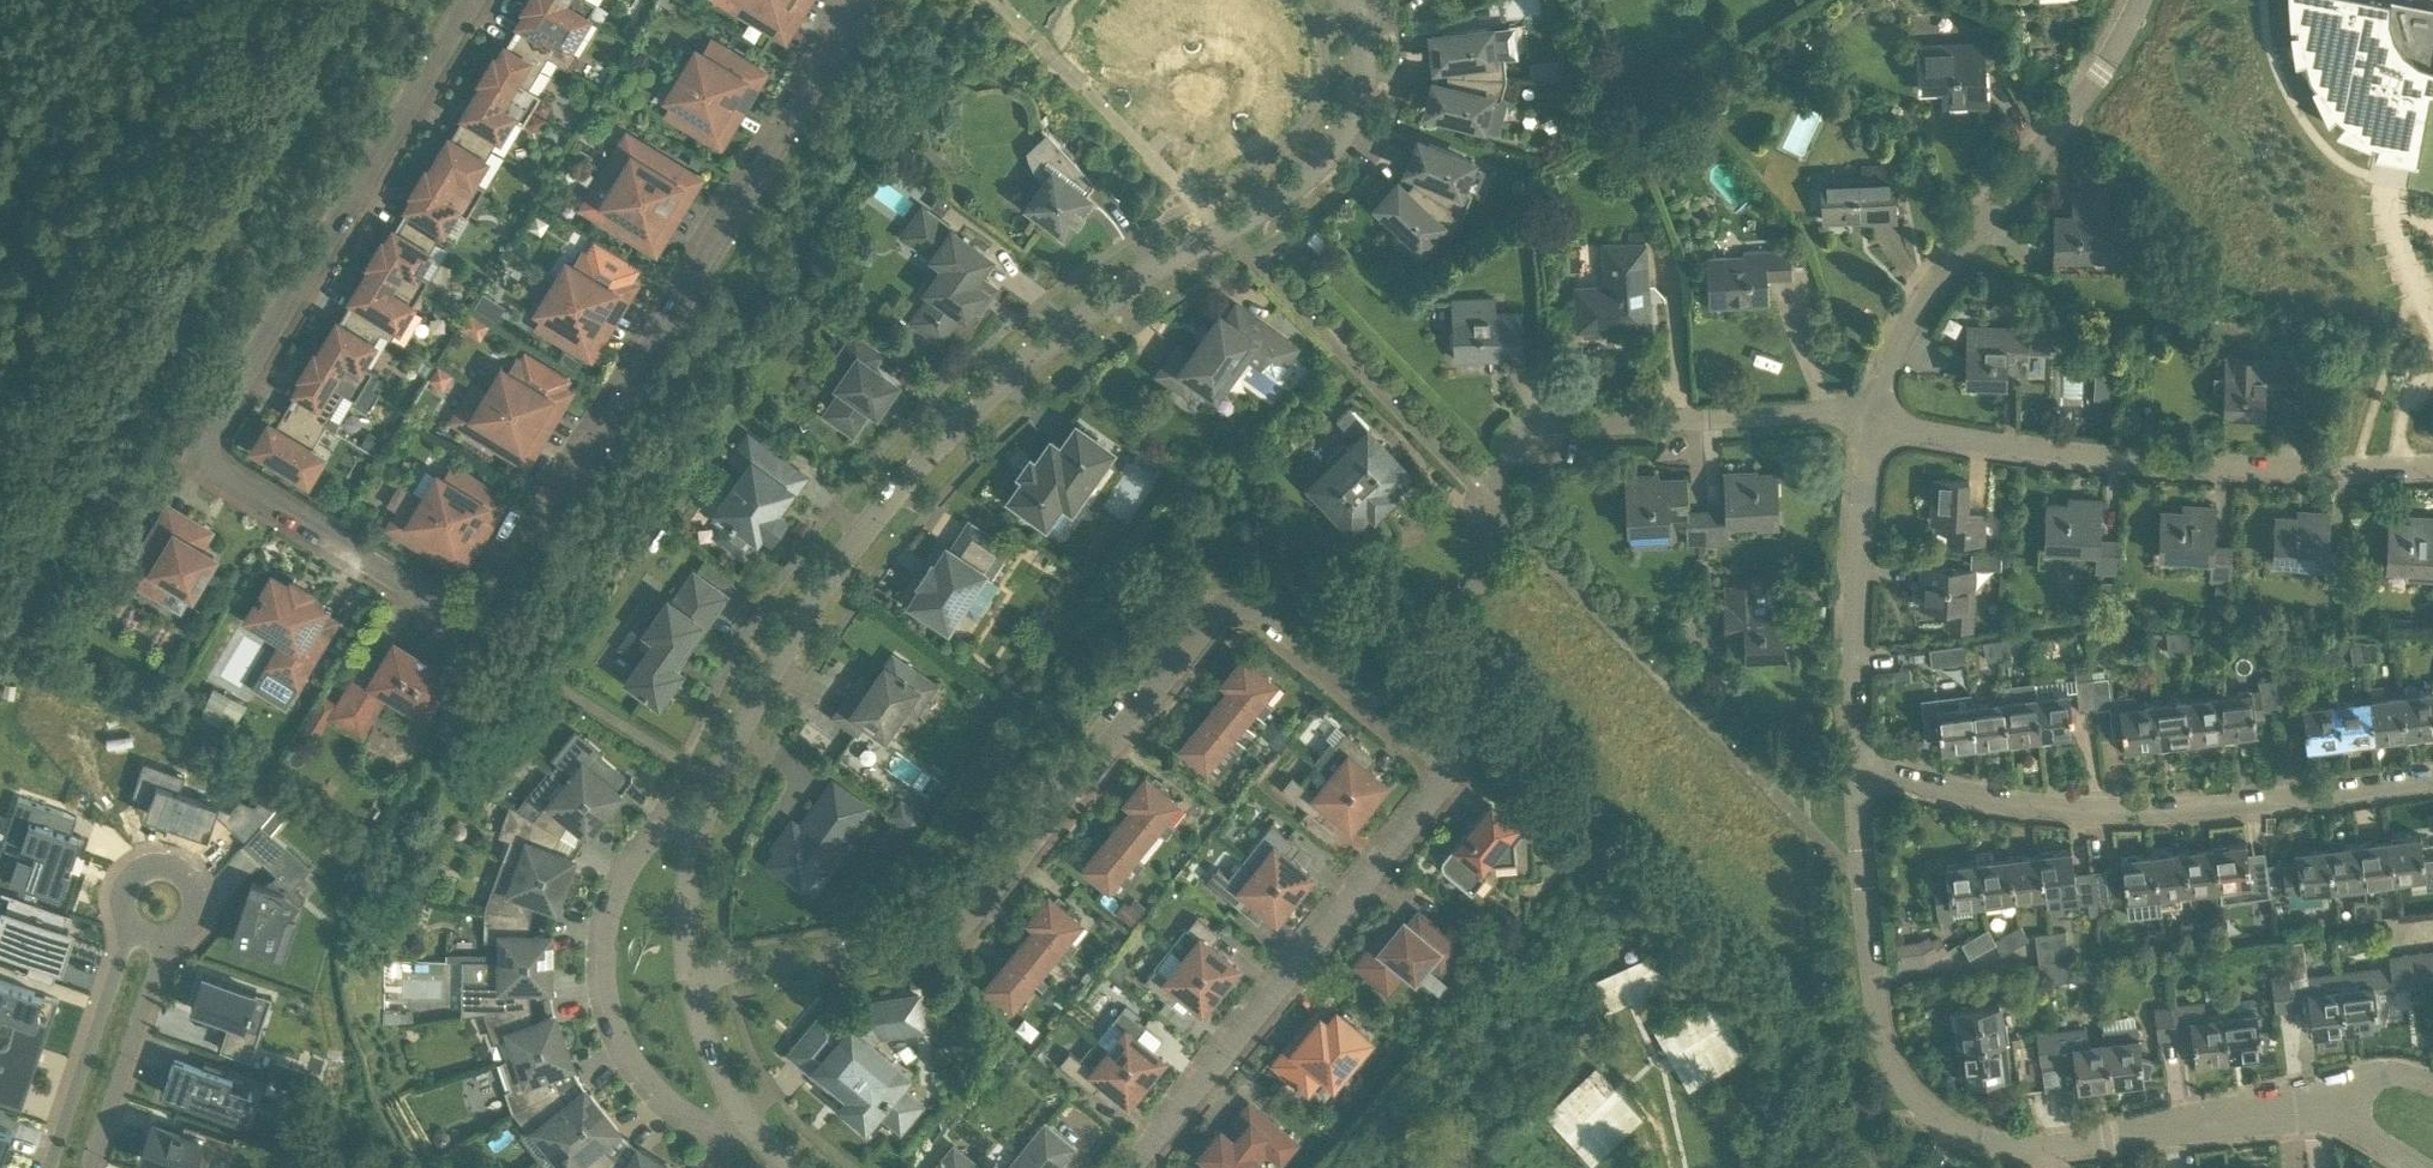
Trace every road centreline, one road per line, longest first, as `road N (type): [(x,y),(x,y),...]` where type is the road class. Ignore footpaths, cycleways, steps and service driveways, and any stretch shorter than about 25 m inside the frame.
road 1 (residential): [(1131,1167),(1440,789),(1439,761),(1428,749),(1243,605),(1217,612),(966,923),(939,937),(690,977)]
road 2 (residential): [(701,826),(746,716),(799,623),(951,431),(1098,306),(1265,205),(1338,138),(1362,82),(1357,14)]
road 3 (residential): [(472,0),(208,441),(221,474),(457,617),(493,606)]
road 4 (residential): [(2306,1103),(2036,1148),(2002,1146),(1943,1121),(1907,1089),(1878,1025),(1856,765)]
road 5 (residential): [(493,606),(860,0)]
road 6 (residential): [(1856,765),(2046,806),(2180,810),(2432,779)]
road 7 (residential): [(2432,466),(2122,459),(1876,422)]
road 8 (residential): [(1876,422),(1888,370),(1930,289),(2081,99),(2140,0)]
road 9 (residential): [(743,1116),(724,1127),(706,1123),(659,1091),(636,1063),(610,1002),(606,947),(620,889),(668,825),(701,826)]
road 10 (residential): [(1856,765),(1855,593),(1876,422)]
road 11 (residential): [(1539,442),(1602,423),(1829,412),(1876,422)]
road 12 (residential): [(128,921),(49,1167)]
road 13 (residential): [(87,1167),(170,937)]
road 14 (residential): [(170,937),(190,920),(194,894),(168,867),(131,878),(122,903),(128,921)]
road 15 (residential): [(690,977),(689,881),(701,826)]
road 16 (residential): [(743,1116),(709,1048),(690,977)]
road 17 (residential): [(2421,1167),(2306,1103)]
road 18 (residential): [(2432,1083),(2378,1077),(2306,1103)]

